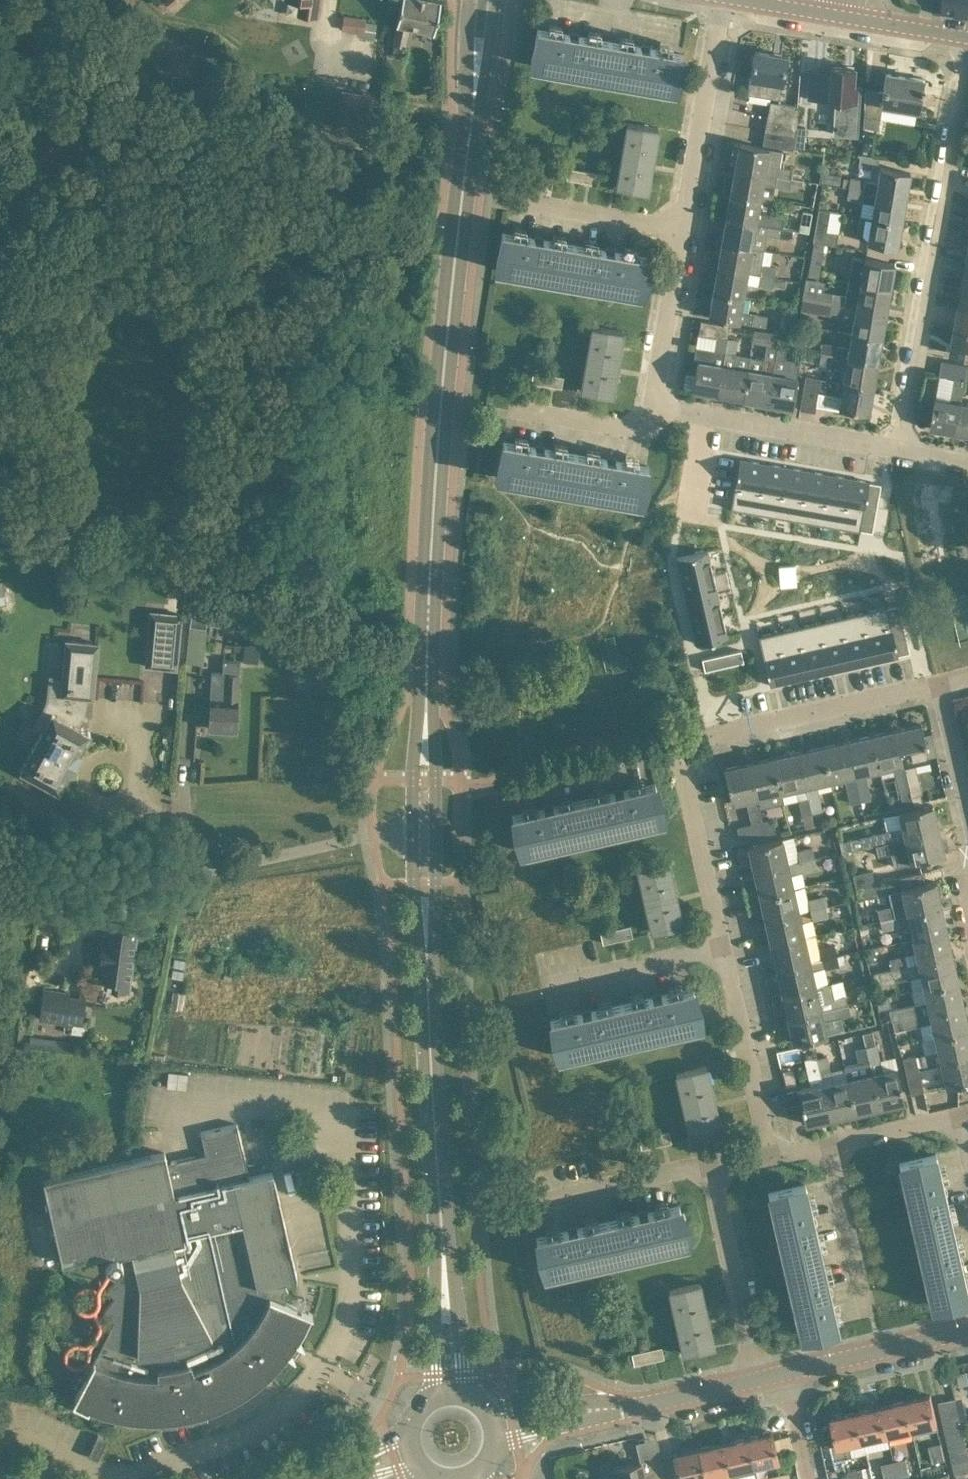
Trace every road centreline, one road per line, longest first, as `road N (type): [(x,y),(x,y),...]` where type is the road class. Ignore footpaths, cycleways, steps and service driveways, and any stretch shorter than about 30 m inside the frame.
road 1 (secondary): [(427,733),(443,377),(476,95)]
road 2 (residential): [(415,831),(123,886),(0,874)]
road 3 (residential): [(966,36),(897,446)]
road 4 (secondary): [(442,1236),(424,919)]
road 5 (residential): [(680,743),(939,685)]
road 6 (residential): [(655,403),(897,446)]
road 7 (residential): [(684,228),(726,0)]
road 8 (residential): [(758,1378),(709,1167)]
road 9 (residential): [(765,1154),(724,947)]
road 10 (residential): [(724,947),(680,743)]
road 11 (residential): [(709,1167),(518,1211)]
road 12 (residential): [(542,991),(724,947)]
road 13 (unclassified): [(789,1370),(967,1328)]
road 14 (residential): [(505,778),(680,743)]
road 15 (residential): [(655,403),(684,228)]
road 16 (unclassified): [(666,1400),(492,1410)]
road 17 (residential): [(684,228),(513,201)]
road 18 (residential): [(870,1309),(829,1141)]
road 19 (unclassified): [(502,1444),(666,1400)]
road 20 (secondary): [(442,1236),(432,1401)]
road 21 (residential): [(512,412),(627,429),(650,424),(655,403)]
road 22 (secondary): [(467,1395),(442,1236)]
road 23 (residential): [(829,1141),(961,1112)]
road 24 (residential): [(967,807),(939,685)]

